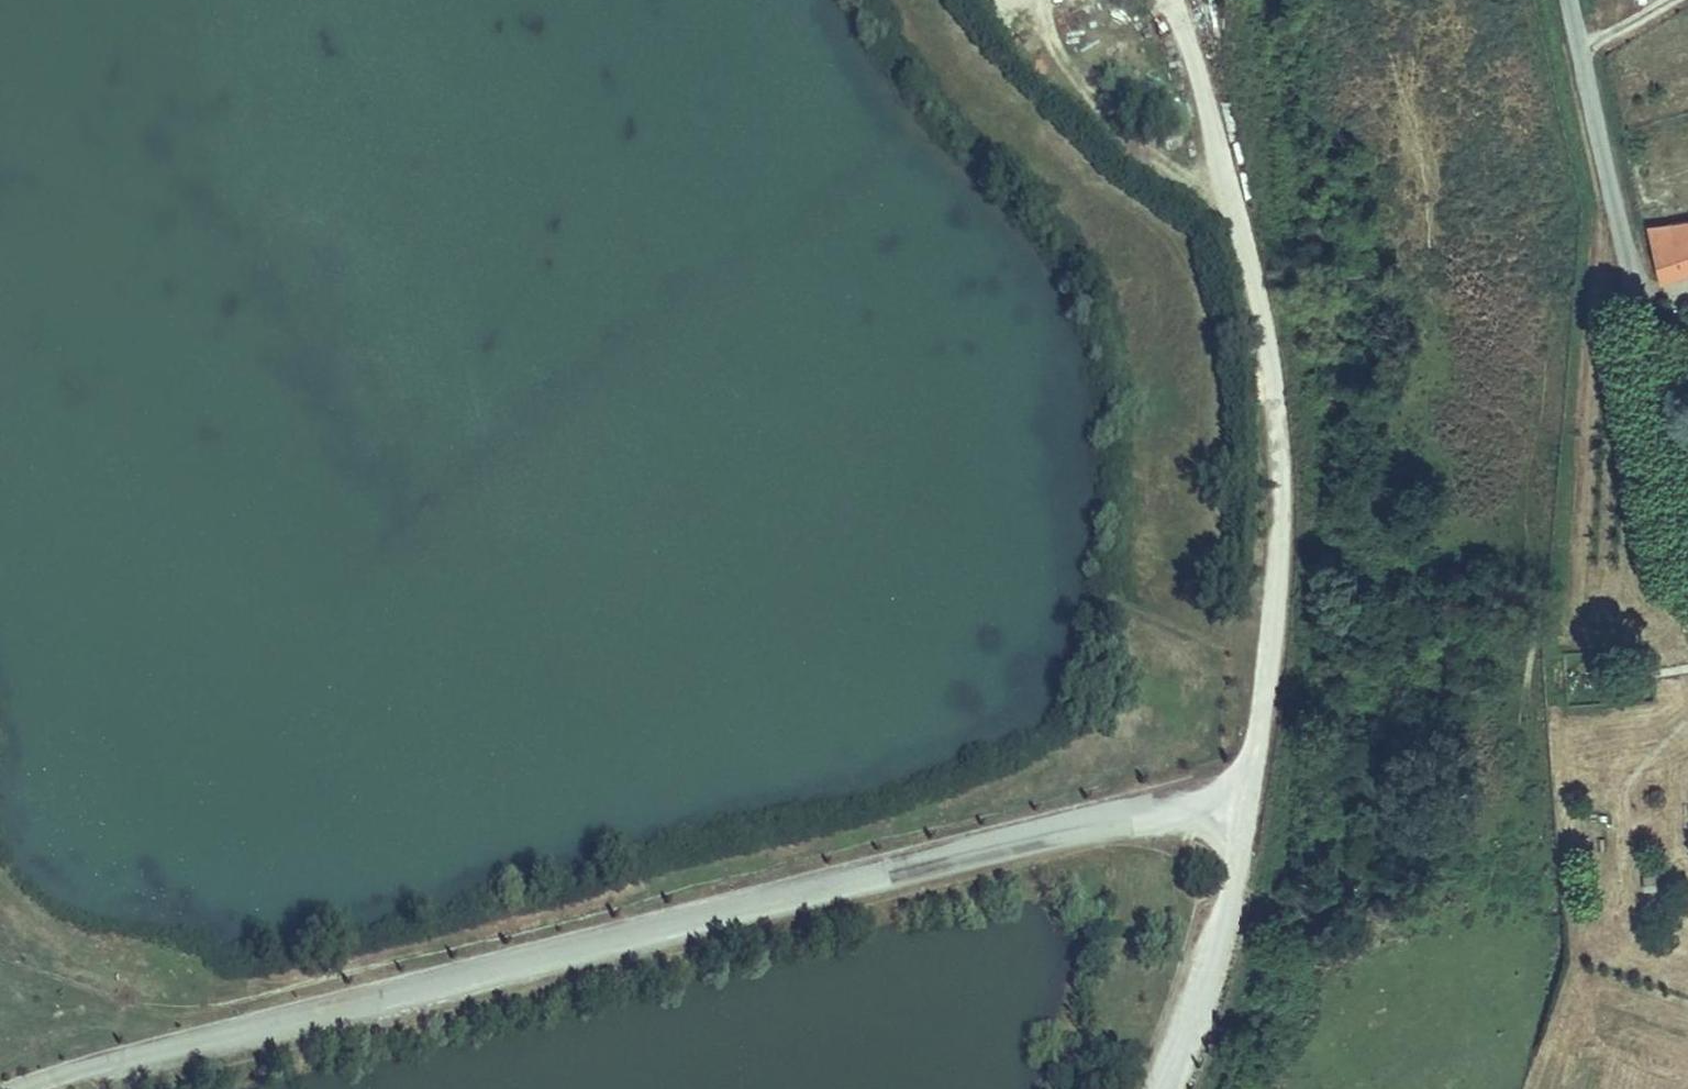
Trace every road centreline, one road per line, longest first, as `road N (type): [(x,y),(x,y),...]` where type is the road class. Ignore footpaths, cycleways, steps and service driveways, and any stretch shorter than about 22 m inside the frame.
road 1 (unclassified): [(1171,1088),(1208,1009),(1248,824),(1280,575),(1283,466),(1261,318),(1196,57),(1161,0)]
road 2 (unclassified): [(1569,0),(1687,566)]

